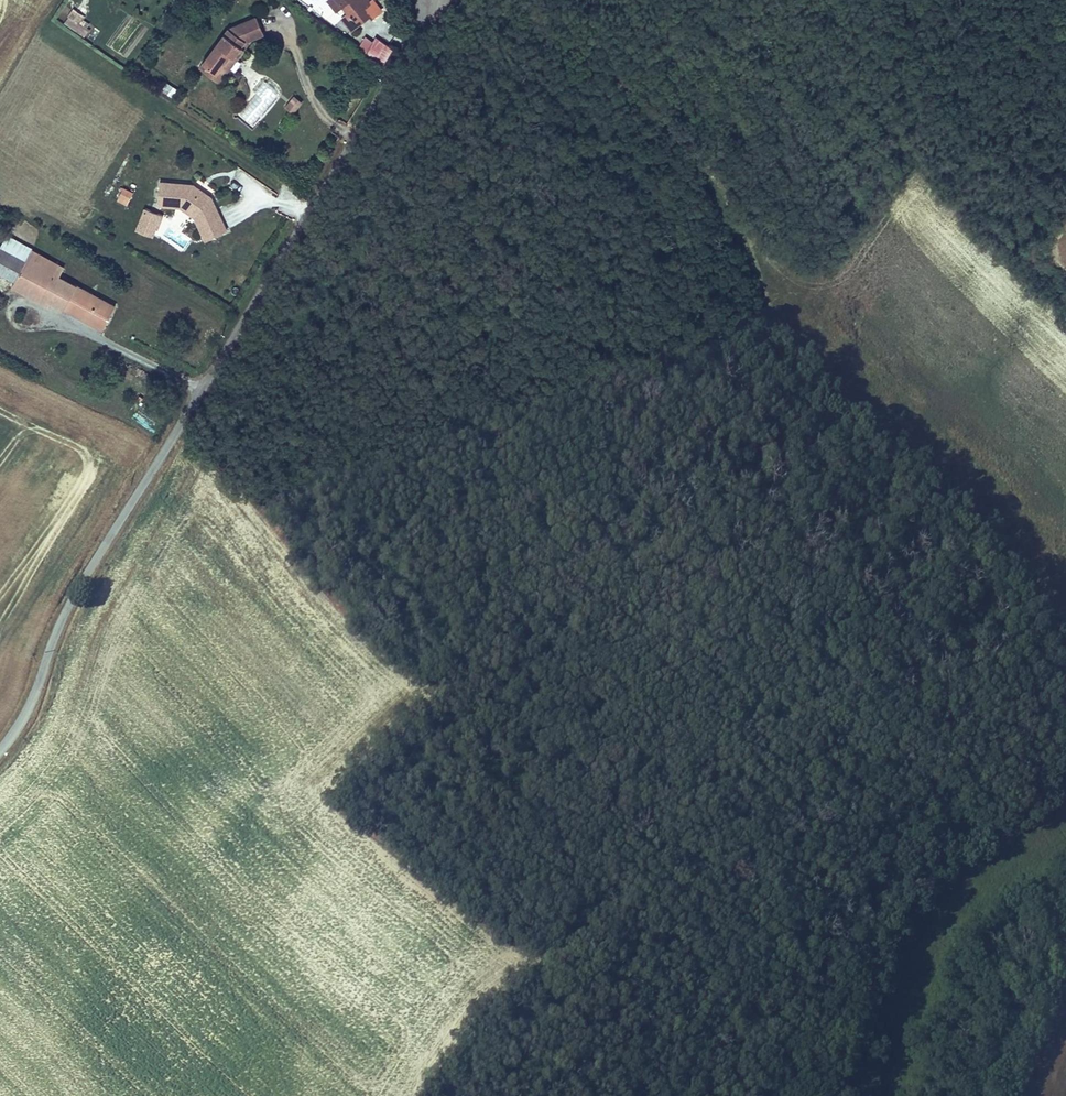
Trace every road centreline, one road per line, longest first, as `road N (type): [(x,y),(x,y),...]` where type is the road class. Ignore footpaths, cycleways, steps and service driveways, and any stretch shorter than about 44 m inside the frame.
road 1 (tertiary): [(0,751),(28,710),(84,579),(413,46),(433,0)]

